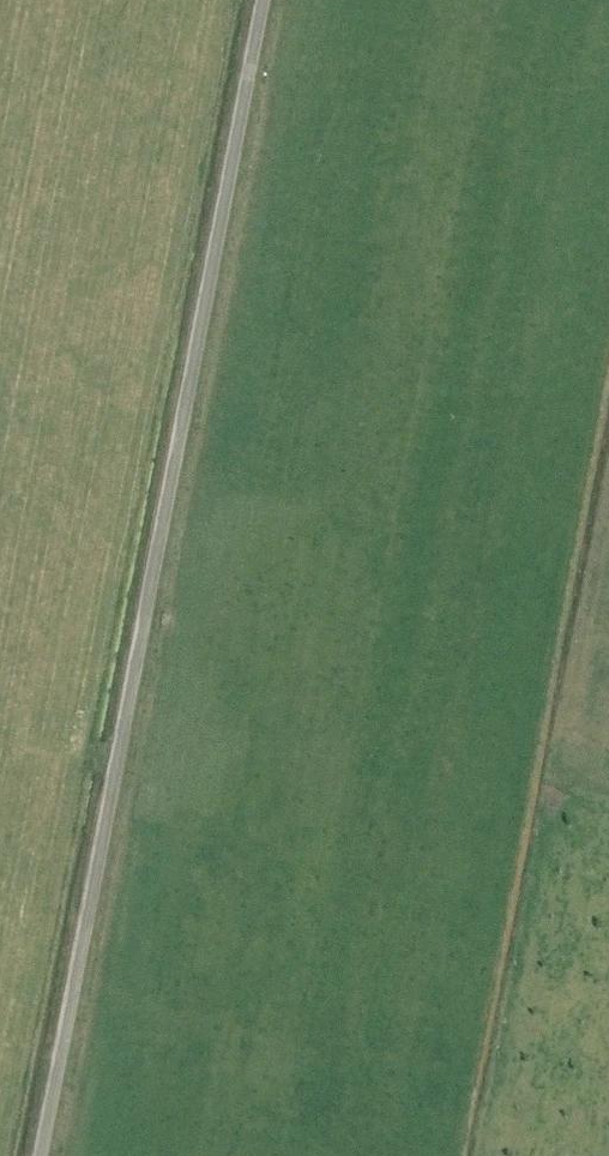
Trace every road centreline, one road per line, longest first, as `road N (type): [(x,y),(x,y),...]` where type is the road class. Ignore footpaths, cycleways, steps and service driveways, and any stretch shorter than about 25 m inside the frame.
road 1 (track): [(36,1155),(260,0)]

